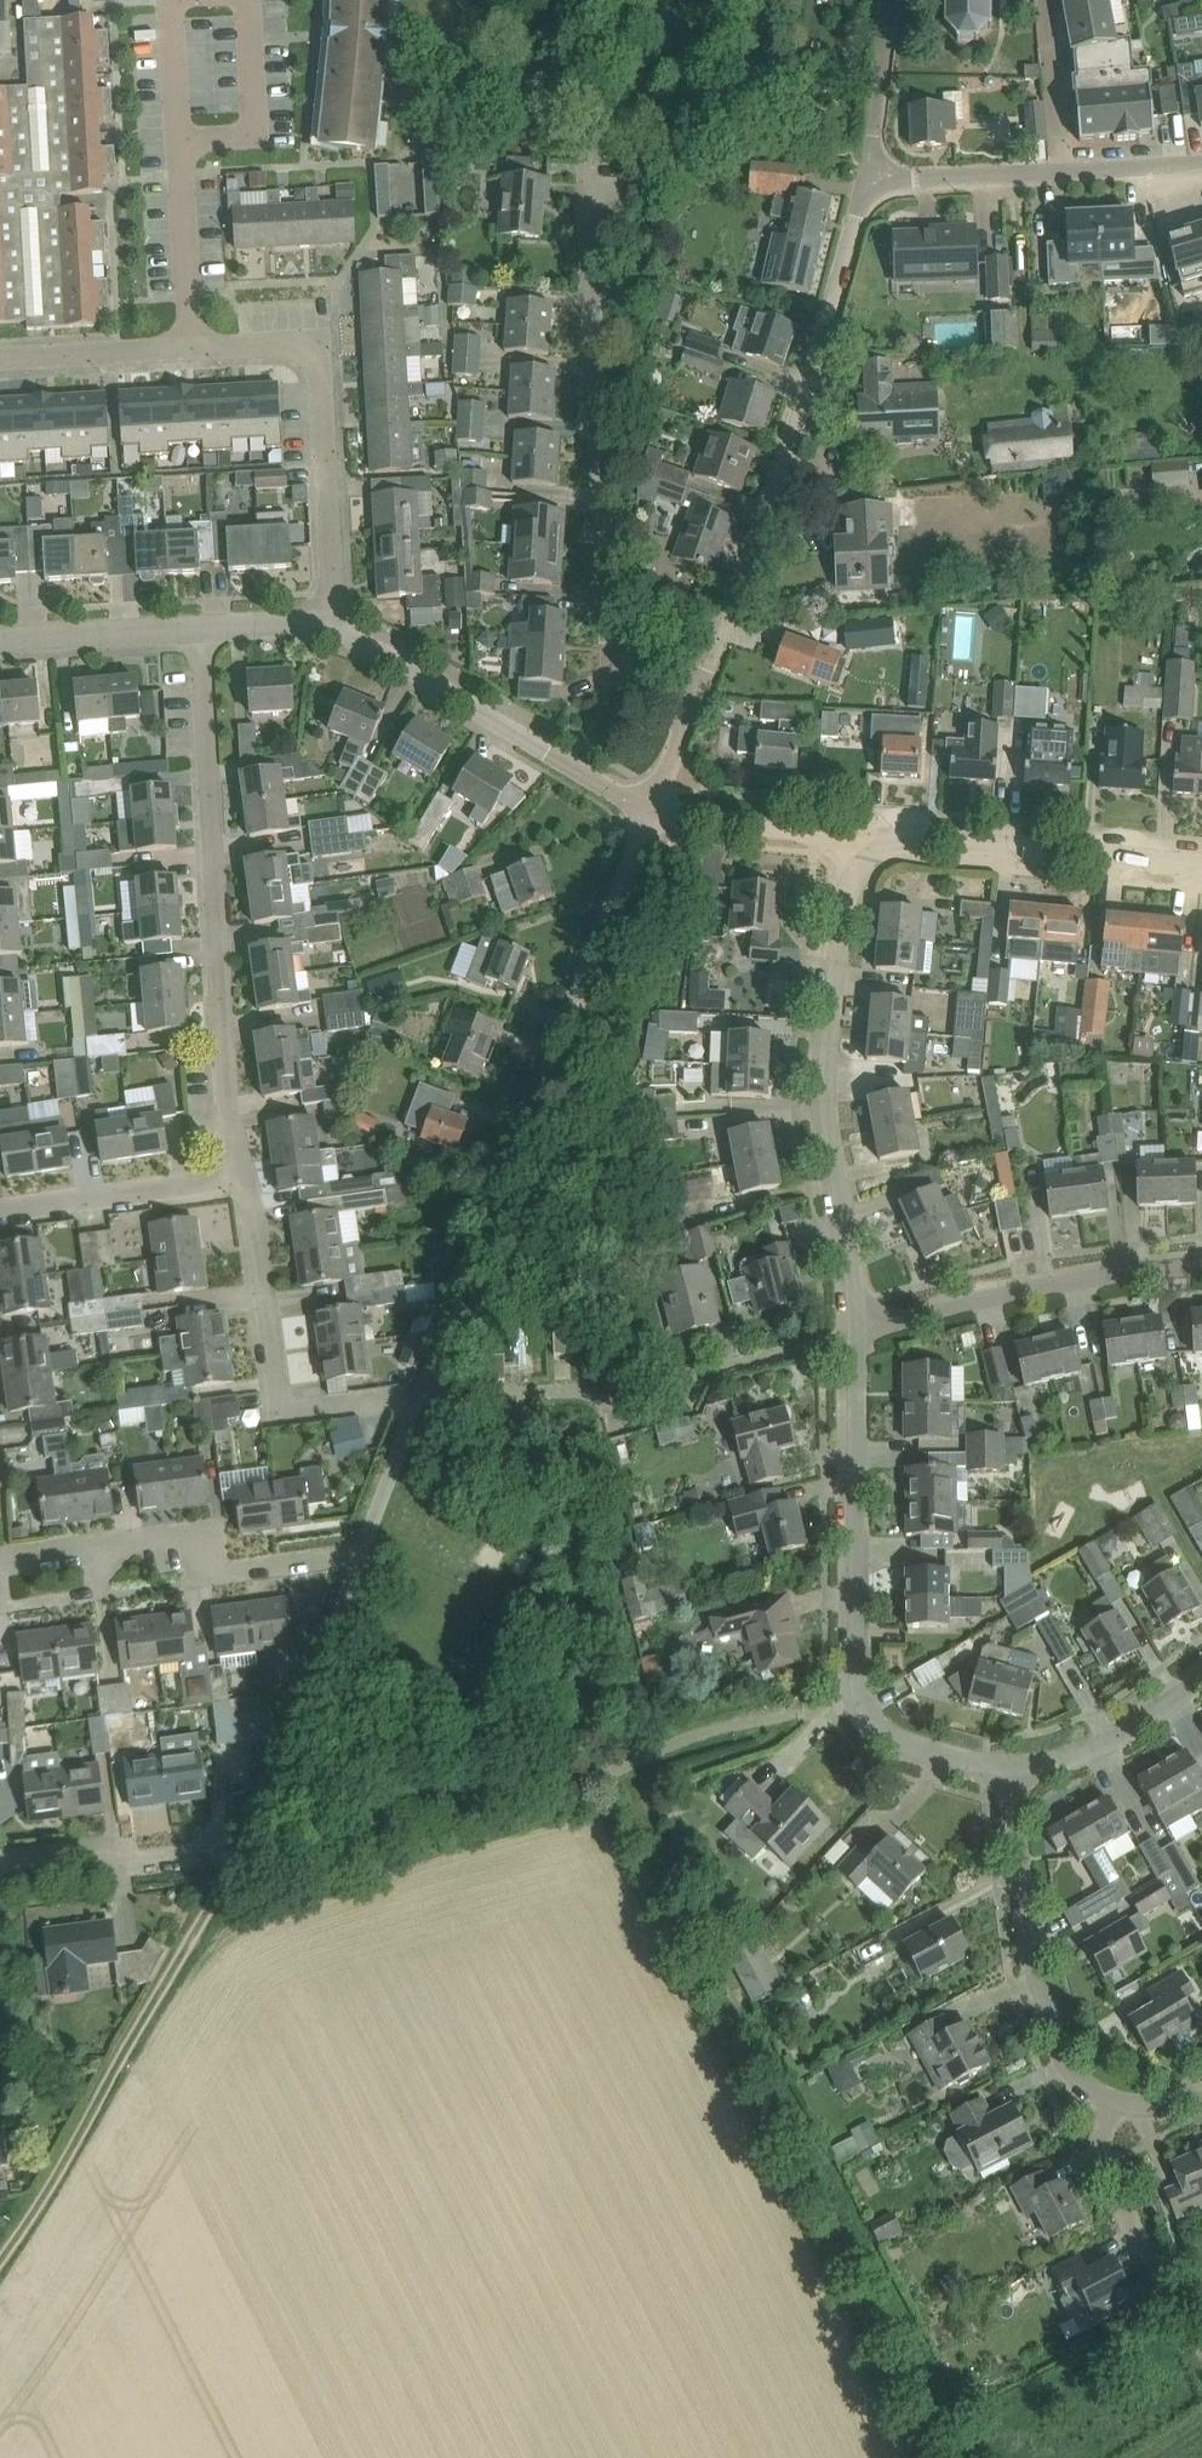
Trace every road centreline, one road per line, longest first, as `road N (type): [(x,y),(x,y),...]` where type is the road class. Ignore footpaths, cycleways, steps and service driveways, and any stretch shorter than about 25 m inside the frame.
road 1 (residential): [(241,1848),(288,1750),(651,807)]
road 2 (residential): [(704,680),(817,366),(870,179),(1064,174)]
road 3 (residential): [(704,680),(615,653),(593,164)]
road 4 (residential): [(243,1184),(228,1123),(199,628)]
road 5 (residential): [(857,1333),(860,1703),(885,1733),(1010,1769)]
road 6 (residential): [(850,859),(826,1043),(857,1333)]
road 7 (track): [(0,2258),(241,1848)]
road 8 (residential): [(191,346),(304,344),(325,363),(334,623)]
road 9 (residential): [(0,1563),(201,1536),(212,1572),(345,1551)]
road 10 (residential): [(334,623),(651,807)]
road 11 (residential): [(1010,1769),(1018,1880),(1042,2002),(1061,2059),(1113,2100)]
road 12 (residential): [(409,1395),(282,1413),(243,1184)]
road 13 (residential): [(1201,863),(936,839),(850,859)]
road 14 (residential): [(1201,1261),(1106,1270),(857,1333)]
road 15 (residential): [(0,1211),(243,1184)]
road 16 (residential): [(0,1865),(105,1847),(147,1862),(219,1851)]
road 17 (residential): [(1010,1769),(1094,1753),(1201,1681)]
road 18 (residential): [(850,859),(793,830),(651,807)]
road 19 (residential): [(1165,2292),(1105,2159),(1113,2100)]
road 20 (residential): [(191,346),(183,143)]
road 21 (residential): [(0,639),(199,628)]
road 22 (residential): [(0,359),(191,346)]
road 23 (track): [(1017,175),(1026,355)]
road 24 (residential): [(1043,0),(1064,174)]
road 25 (residential): [(183,143),(173,0)]
road 26 (residential): [(651,807),(704,680)]
road 27 (residential): [(1064,174),(1201,163)]
road 28 (residential): [(248,0),(257,137)]
road 29 (residential): [(199,628),(334,623)]

